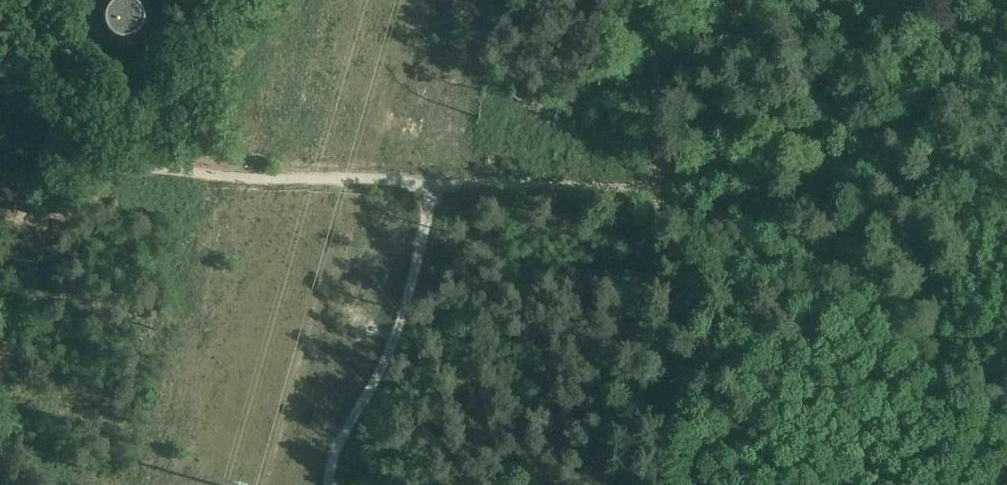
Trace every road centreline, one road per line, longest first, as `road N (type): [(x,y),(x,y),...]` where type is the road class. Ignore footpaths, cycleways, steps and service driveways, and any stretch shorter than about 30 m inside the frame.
road 1 (track): [(659,198),(635,484)]
road 2 (track): [(659,198),(638,0)]
road 3 (track): [(45,166),(91,0)]

